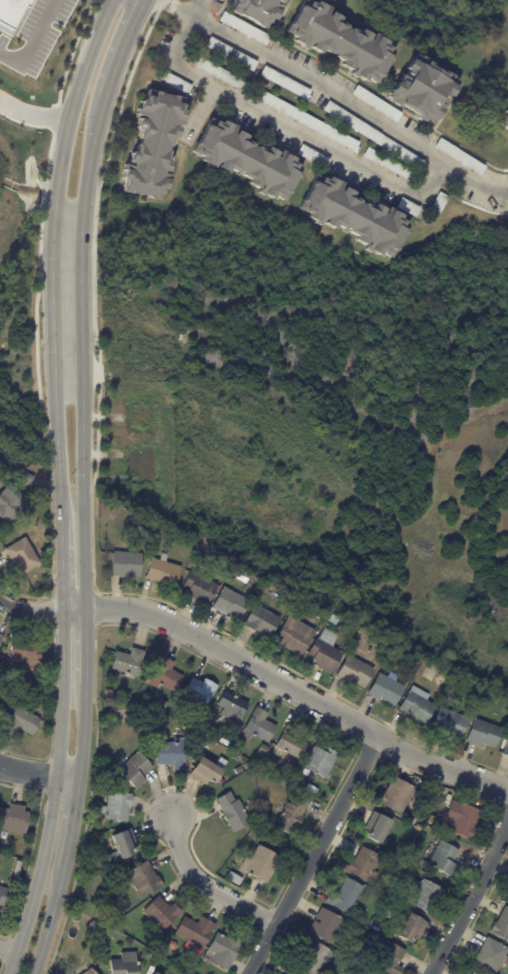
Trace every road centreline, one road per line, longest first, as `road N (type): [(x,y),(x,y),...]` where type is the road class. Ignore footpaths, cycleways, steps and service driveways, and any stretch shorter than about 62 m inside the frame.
road 1 (tertiary): [(85,609),(84,196),(102,105),(144,0)]
road 2 (tertiary): [(114,0),(70,122),(53,226),(63,609)]
road 3 (residential): [(63,609),(155,615),(417,758),(507,791)]
road 4 (tertiary): [(63,609),(56,777),(9,973)]
road 5 (residential): [(378,737),(248,973)]
road 6 (residential): [(507,816),(431,973)]
road 7 (residential): [(171,814),(189,870),(275,924)]

